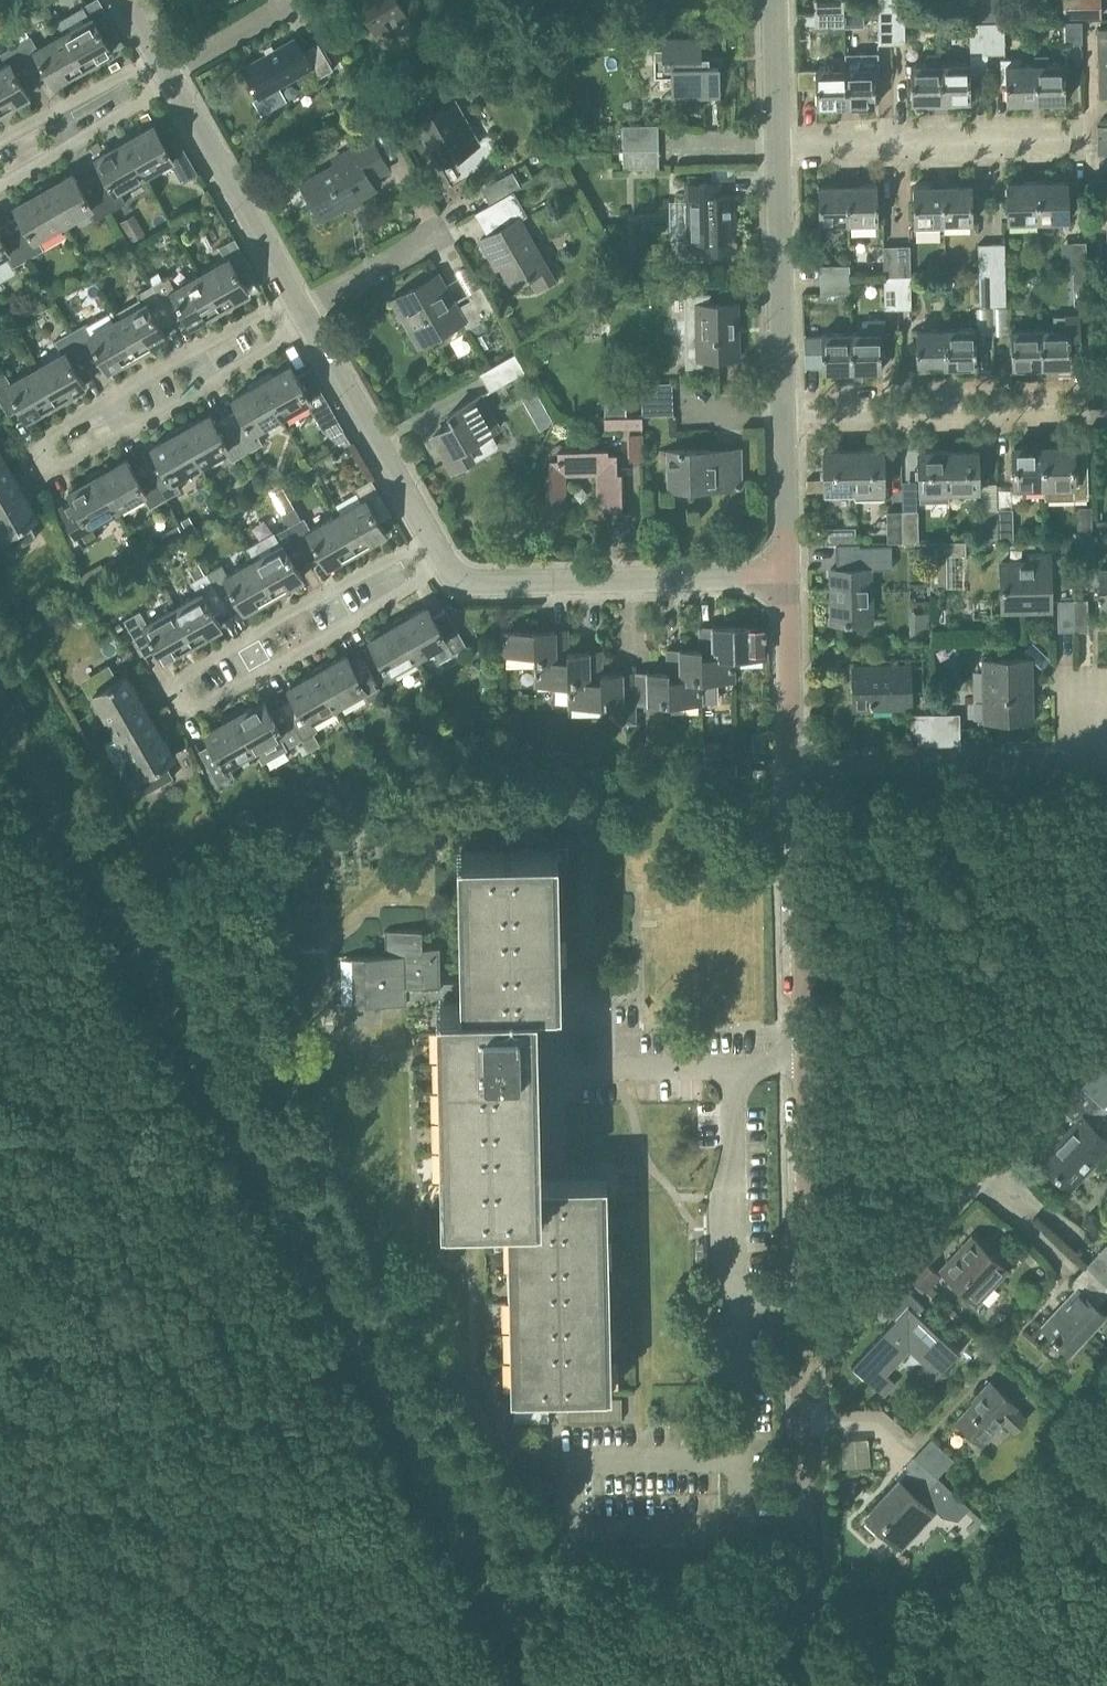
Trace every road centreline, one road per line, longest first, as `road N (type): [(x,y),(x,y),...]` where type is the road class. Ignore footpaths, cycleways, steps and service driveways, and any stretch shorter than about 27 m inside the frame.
road 1 (residential): [(297,312),(281,341),(173,412),(62,464),(42,457),(44,436),(267,316)]
road 2 (residential): [(434,548),(425,576),(310,651),(200,706),(179,699),(179,678),(284,611),(391,558)]
road 3 (residential): [(721,1436),(567,1445),(564,1519),(724,1514)]
road 4 (residential): [(786,582),(481,587),(459,580),(434,548)]
road 5 (residential): [(1106,764),(793,764)]
road 6 (residential): [(1075,142),(777,146)]
road 7 (residential): [(784,409),(1080,404)]
road 8 (residential): [(799,1058),(793,764)]
road 9 (residential): [(548,1160),(548,1057),(721,1062)]
road 10 (residential): [(297,312),(164,71)]
road 11 (residential): [(434,548),(297,312)]
road 12 (residential): [(784,409),(777,146)]
road 13 (residential): [(796,1302),(853,1300),(988,1155)]
road 14 (residential): [(796,1302),(799,1058)]
road 15 (residential): [(721,1288),(721,1062)]
road 16 (residential): [(164,71),(145,101),(0,188)]
road 17 (residential): [(793,764),(786,582)]
road 18 (residential): [(803,1482),(796,1302)]
road 19 (residential): [(786,582),(784,409)]
road 20 (residential): [(988,1155),(1106,1029)]
road 21 (residential): [(297,312),(437,236)]
road 22 (residential): [(164,71),(294,0)]
road 23 (residential): [(721,1436),(721,1288)]
road 24 (residential): [(777,146),(774,0)]
road 25 (residential): [(0,138),(127,75)]

